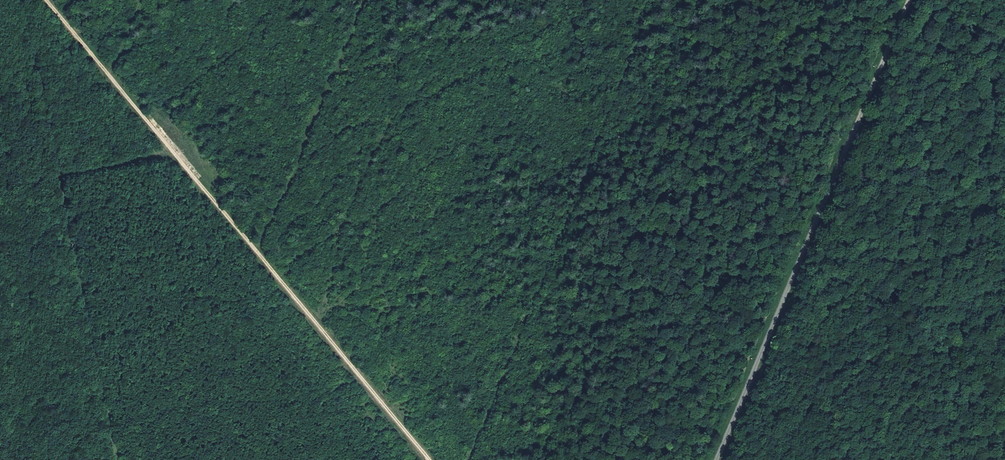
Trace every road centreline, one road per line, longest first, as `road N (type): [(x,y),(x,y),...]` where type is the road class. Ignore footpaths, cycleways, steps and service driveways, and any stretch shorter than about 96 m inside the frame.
road 1 (track): [(428,459),(48,0)]
road 2 (unclassified): [(910,0),(718,459)]

